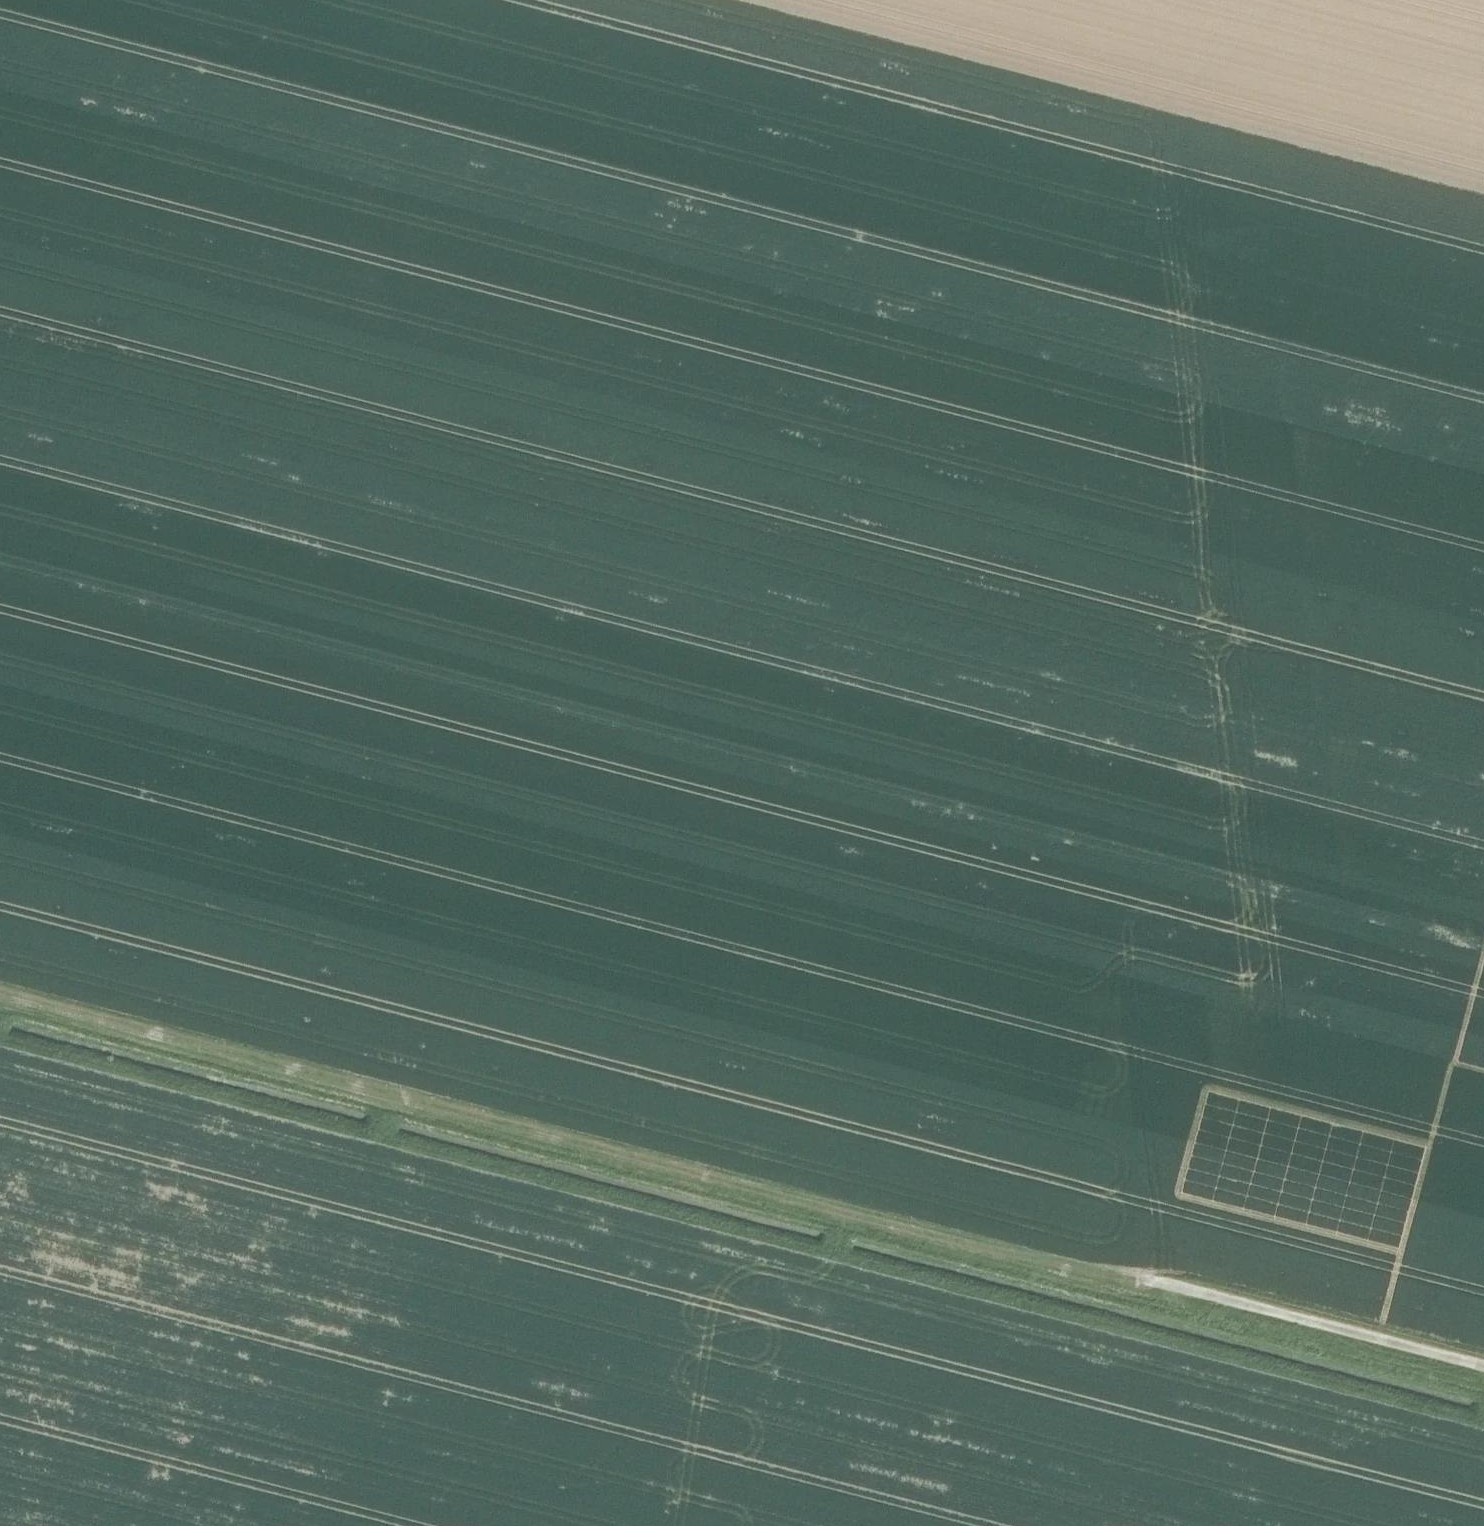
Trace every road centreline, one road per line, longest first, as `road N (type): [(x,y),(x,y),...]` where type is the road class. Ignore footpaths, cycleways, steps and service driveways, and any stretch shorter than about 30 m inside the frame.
road 1 (track): [(1483,1368),(1151,1282),(1063,1272),(0,997)]

